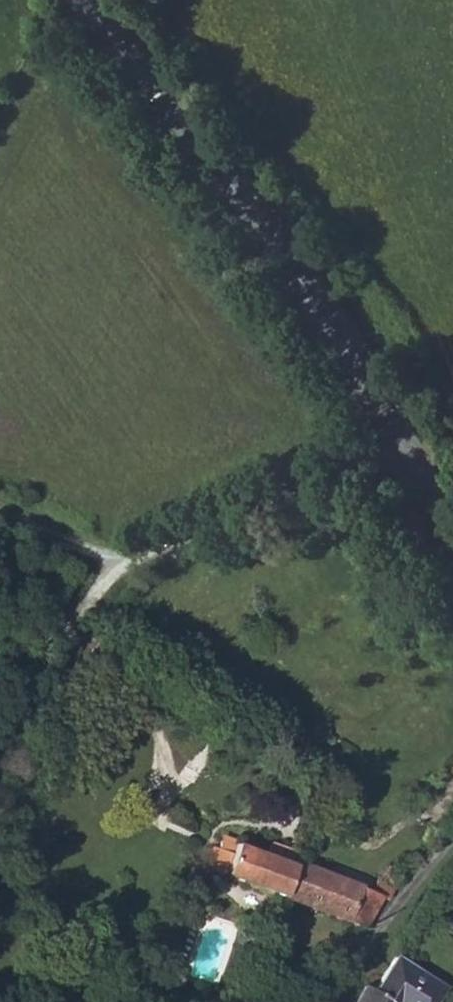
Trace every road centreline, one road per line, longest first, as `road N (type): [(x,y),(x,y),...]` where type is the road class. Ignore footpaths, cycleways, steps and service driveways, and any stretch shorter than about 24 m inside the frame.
road 1 (secondary): [(452,526),(303,286),(80,0)]
road 2 (track): [(411,451),(119,564),(0,516)]
road 3 (track): [(0,739),(119,564)]
road 4 (residential): [(452,852),(370,960)]

